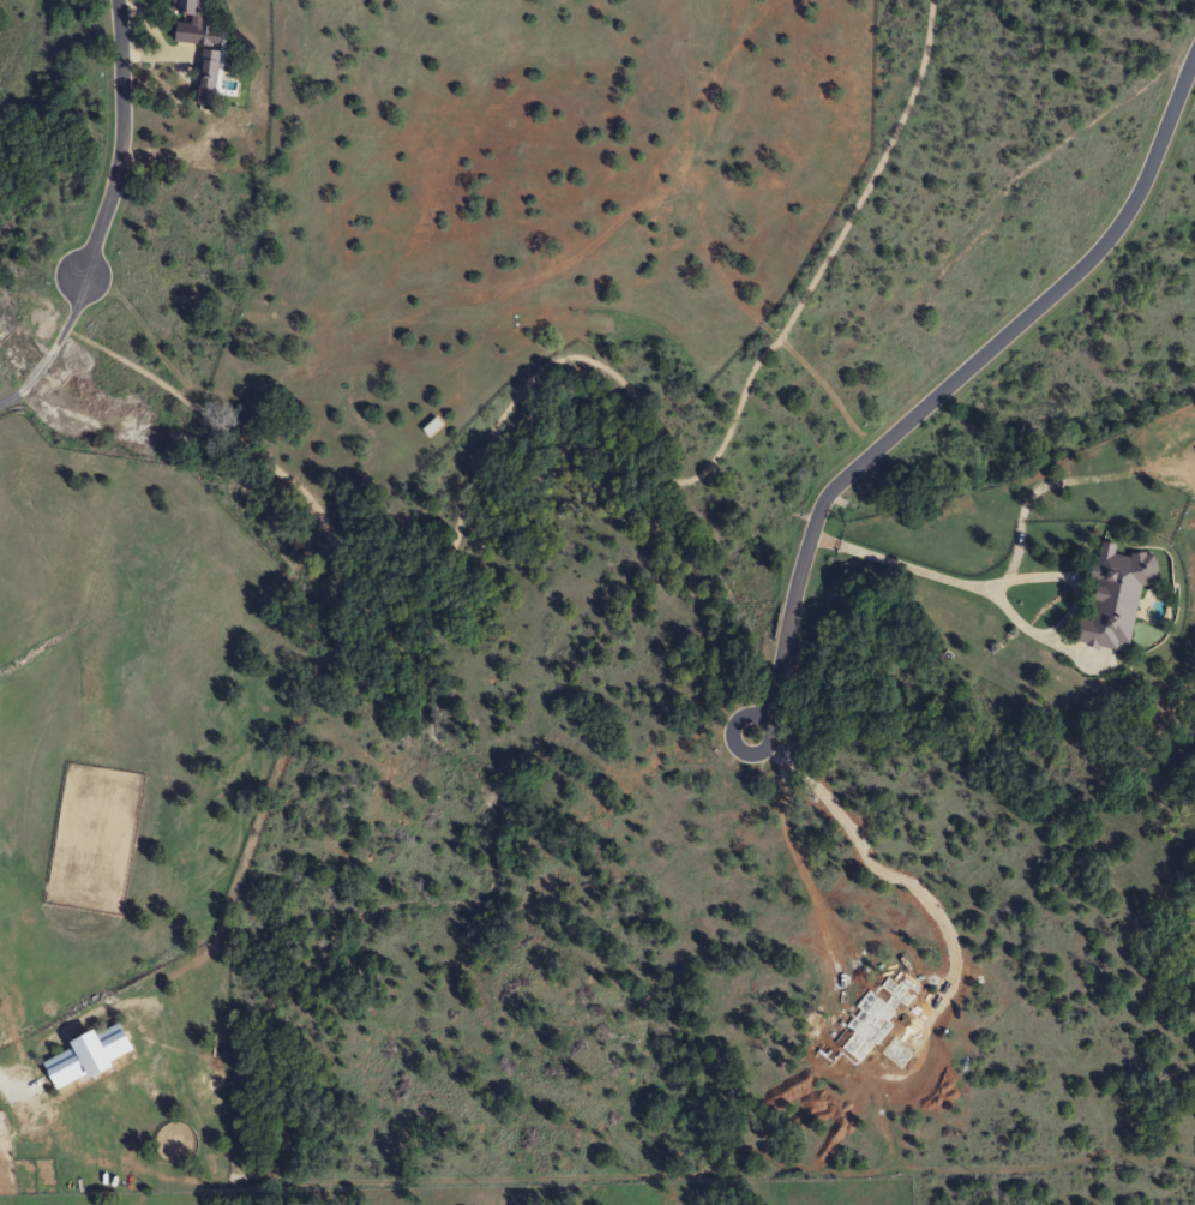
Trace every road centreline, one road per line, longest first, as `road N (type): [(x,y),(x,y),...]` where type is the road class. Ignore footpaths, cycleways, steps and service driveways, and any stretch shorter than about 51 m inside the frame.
road 1 (residential): [(1194,53),(1117,229),(1086,266),(830,492),(807,538),(776,688),(750,736)]
road 2 (residential): [(117,0),(122,120),(114,186),(74,312),(49,356),(19,392),(0,402)]

